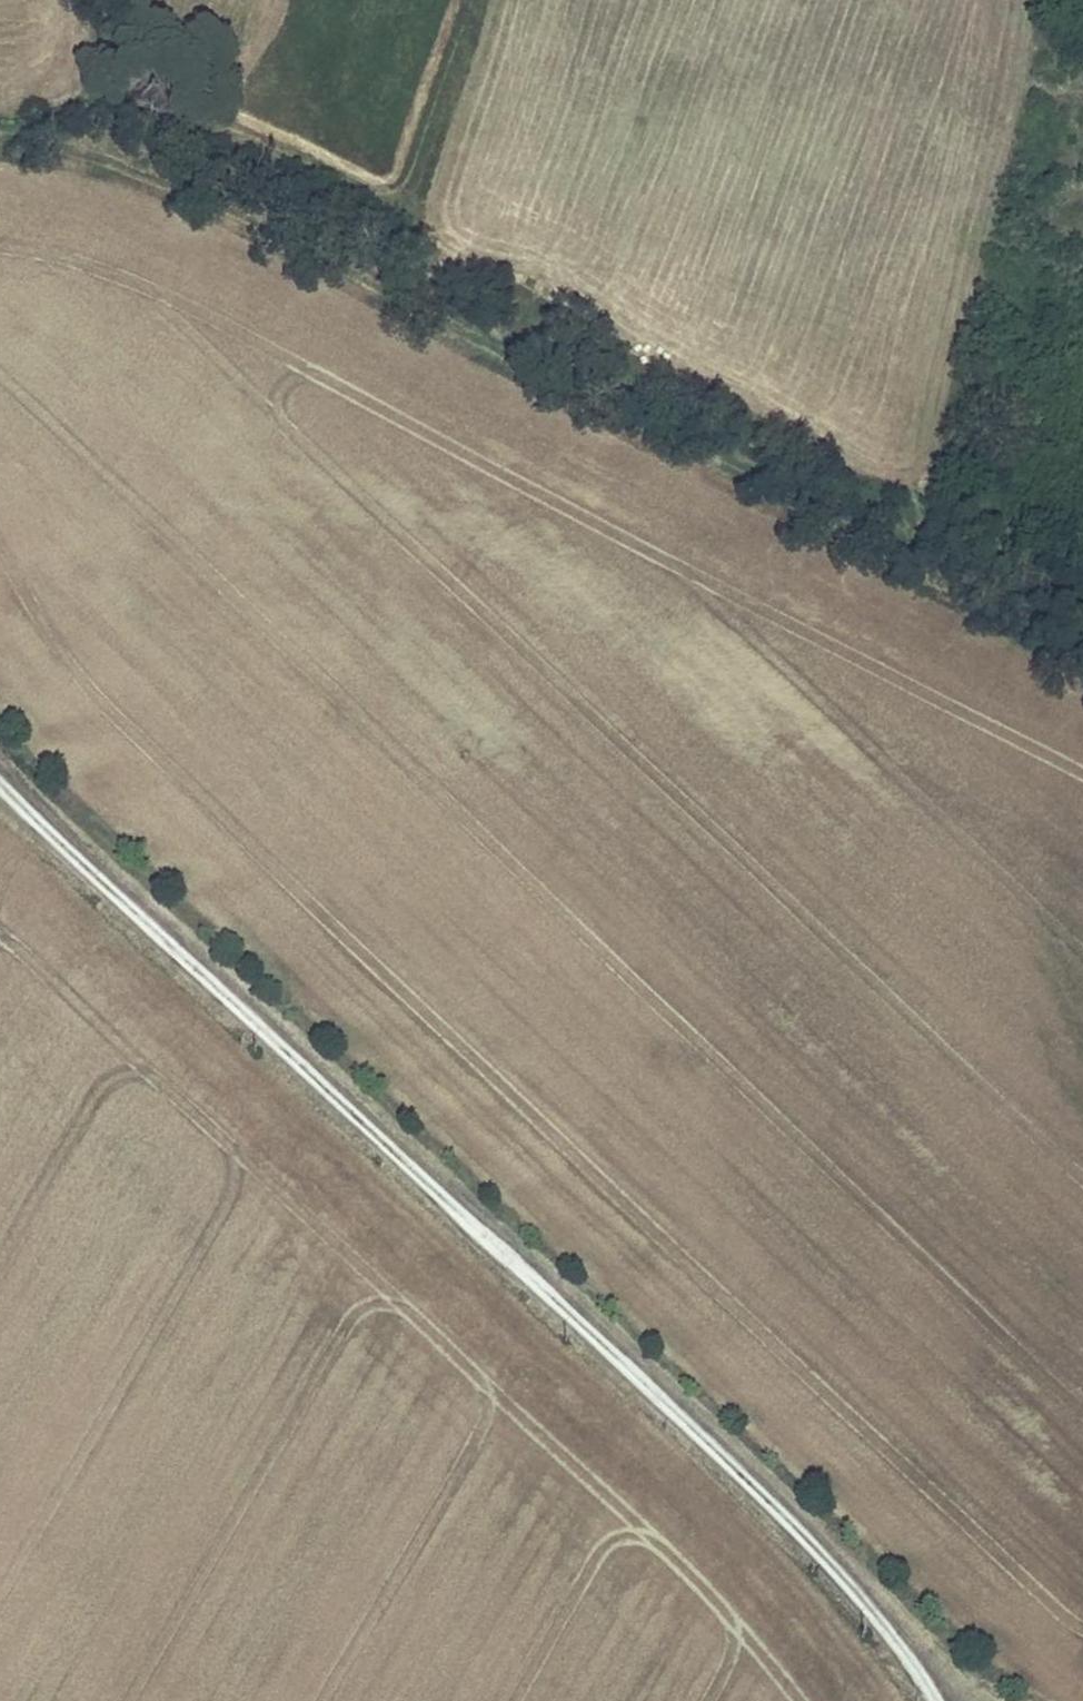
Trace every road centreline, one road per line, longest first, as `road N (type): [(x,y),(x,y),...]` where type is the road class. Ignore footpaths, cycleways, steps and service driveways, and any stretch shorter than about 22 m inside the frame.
road 1 (track): [(1001,604),(167,172),(93,150),(0,137)]

